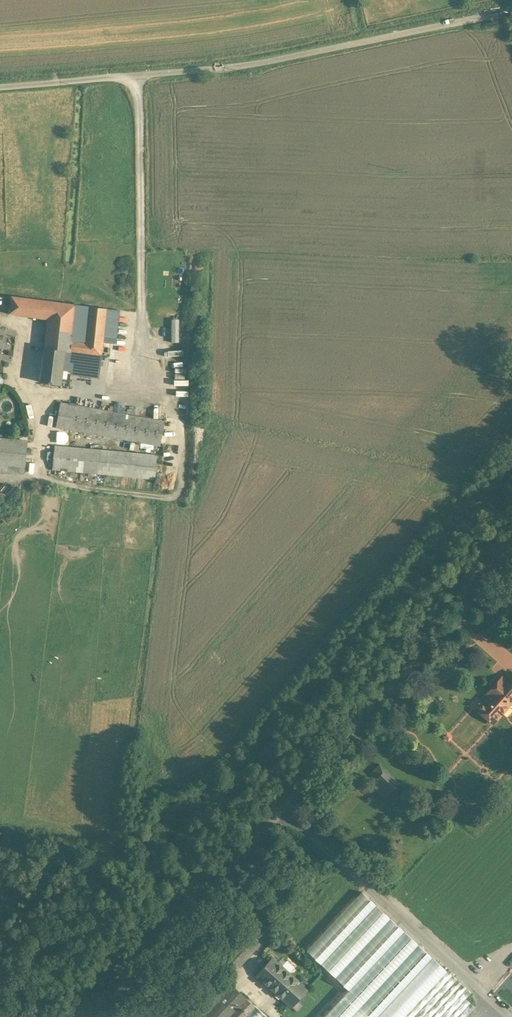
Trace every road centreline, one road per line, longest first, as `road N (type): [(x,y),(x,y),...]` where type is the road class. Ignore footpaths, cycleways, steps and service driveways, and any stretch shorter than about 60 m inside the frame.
road 1 (track): [(105,1016),(511,553)]
road 2 (residential): [(511,9),(258,69),(0,89)]
road 3 (track): [(285,810),(492,1001),(493,1016)]

